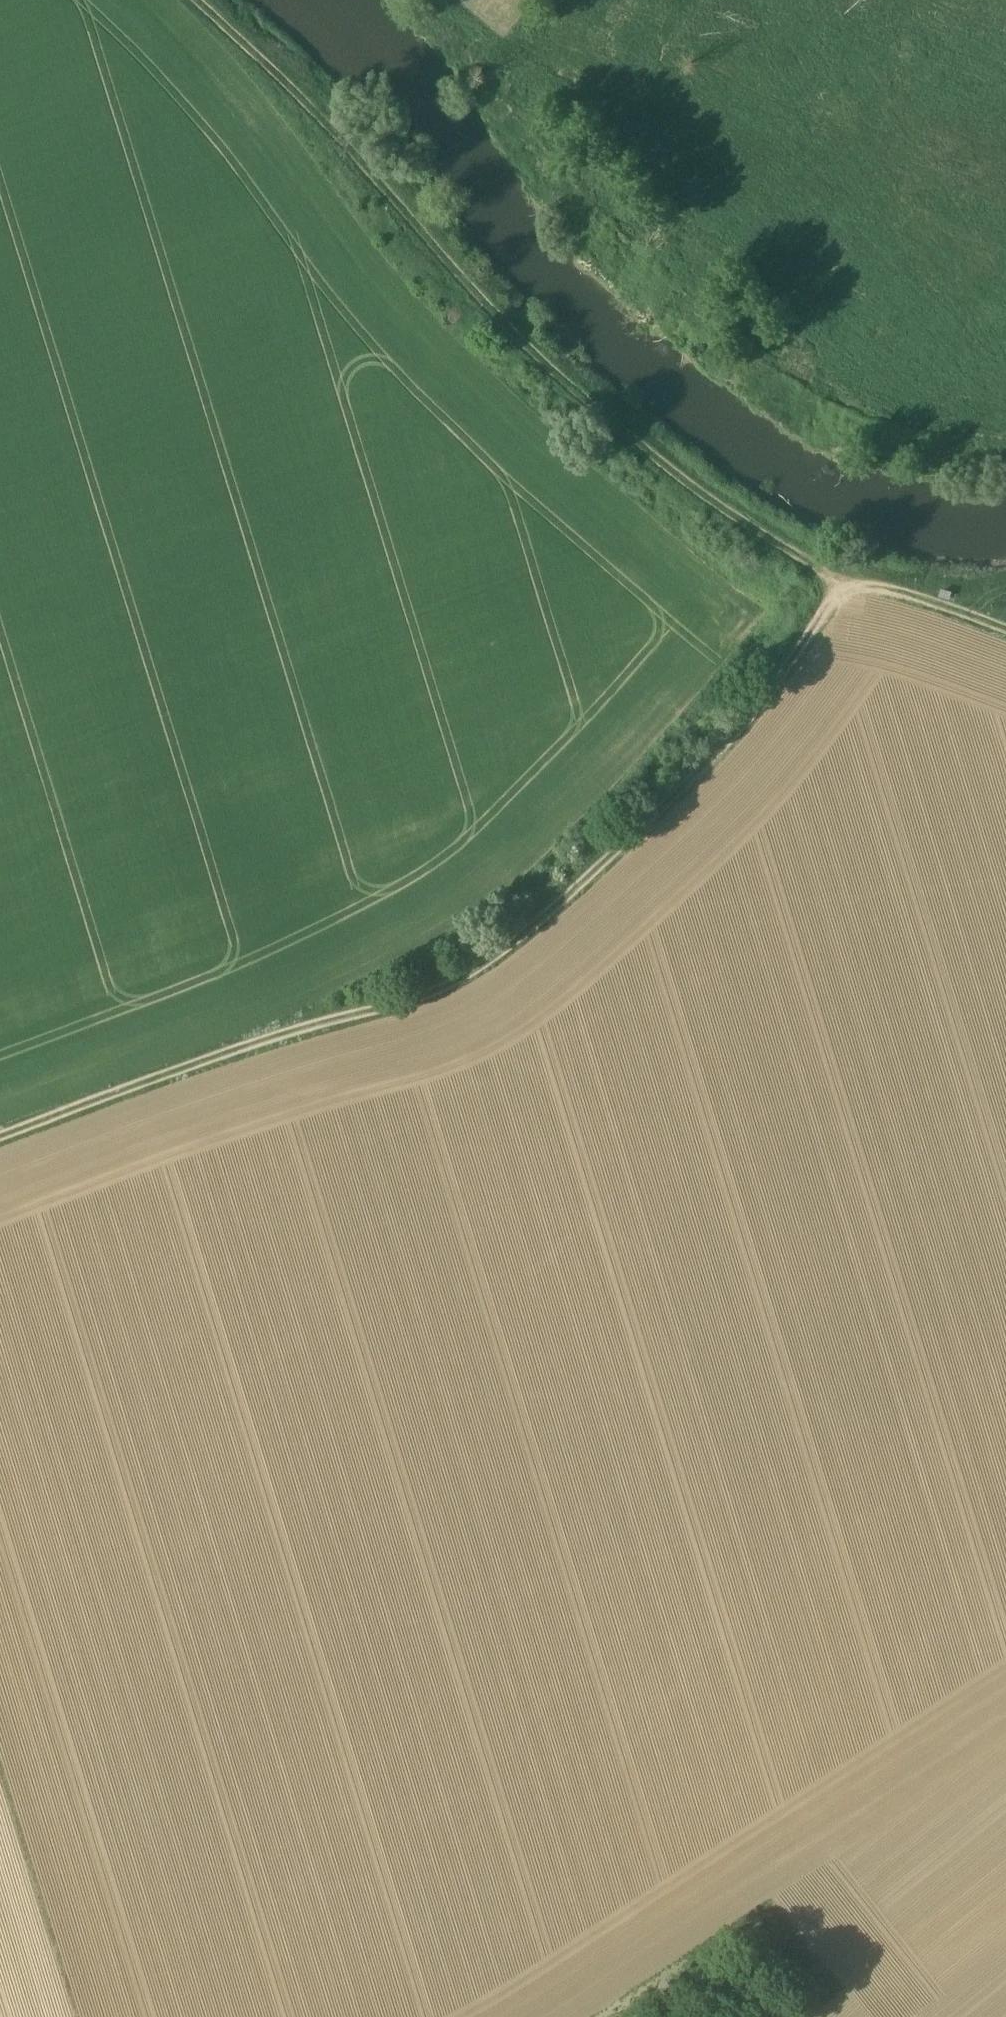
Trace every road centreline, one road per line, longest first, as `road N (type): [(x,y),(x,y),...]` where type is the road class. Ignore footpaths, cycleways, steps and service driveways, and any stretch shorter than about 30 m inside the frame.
road 1 (track): [(1005,625),(843,586),(769,701),(525,936),(452,985),(0,1136)]
road 2 (track): [(205,0),(334,115),(487,299),(671,473),(843,586)]

